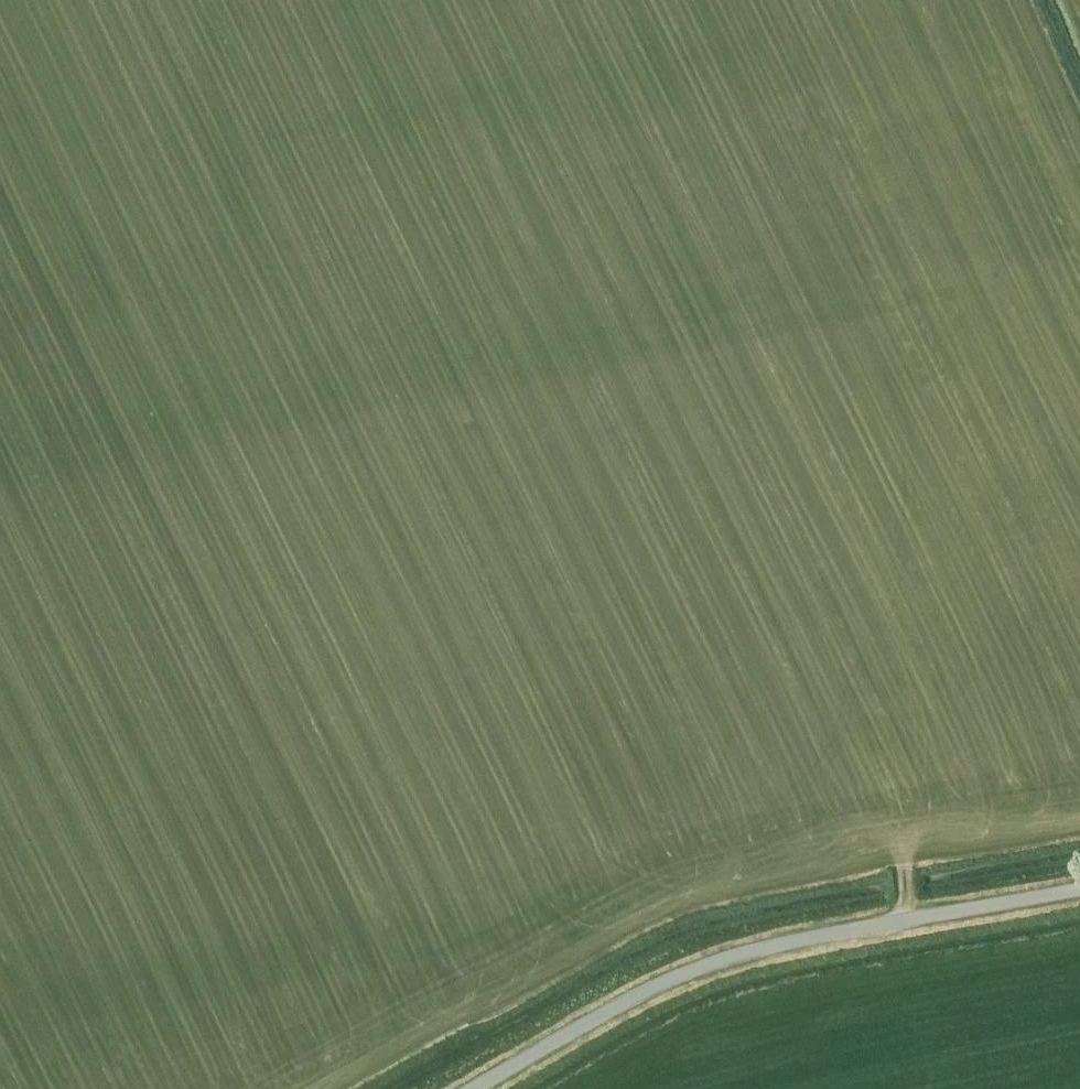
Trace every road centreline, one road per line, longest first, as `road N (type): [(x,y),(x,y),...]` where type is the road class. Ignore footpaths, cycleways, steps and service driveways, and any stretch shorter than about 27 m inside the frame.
road 1 (unclassified): [(456,1088),(660,975),(745,944),(1079,887)]

